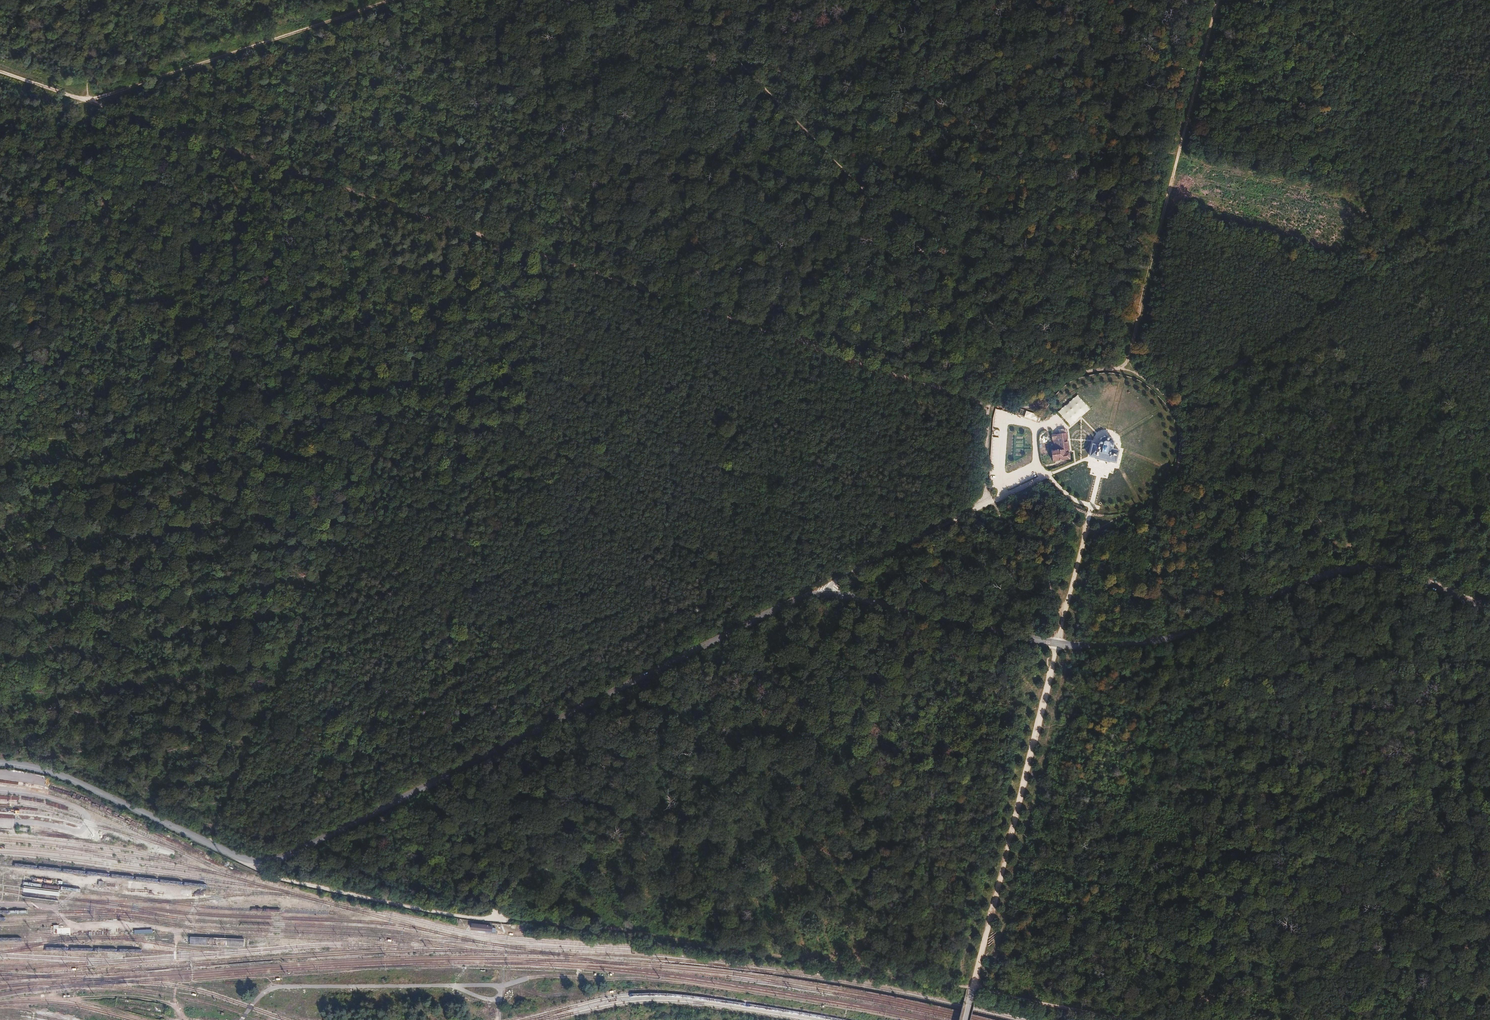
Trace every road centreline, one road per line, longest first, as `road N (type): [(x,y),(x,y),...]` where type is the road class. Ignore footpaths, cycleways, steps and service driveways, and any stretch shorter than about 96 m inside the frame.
road 1 (tertiary): [(1489,612),(1378,566),(1316,577),(1159,641),(1087,647),(807,590),(303,848),(263,861),(60,776),(0,763)]
road 2 (track): [(248,860),(298,881),(421,907),(621,929),(972,987)]
road 3 (track): [(1287,0),(1489,519)]
road 4 (track): [(479,233),(989,406)]
road 5 (track): [(344,533),(371,535),(781,335)]
road 6 (track): [(1087,530),(971,991)]
road 7 (track): [(89,102),(479,233)]
road 8 (track): [(500,989),(534,978),(639,979),(899,1019)]
road 9 (track): [(1215,0),(1131,356),(1115,370)]
road 10 (track): [(129,443),(171,826)]
road 11 (track): [(1170,404),(1489,212)]
road 12 (track): [(1182,688),(1285,1019)]
road 13 (track): [(89,102),(129,443)]
road 14 (track): [(479,233),(339,544)]
road 15 (track): [(339,544),(210,844)]
road 16 (track): [(89,102),(394,0)]
road 17 (track): [(845,171),(1060,386)]
road 18 (track): [(1284,335),(1489,170)]
road 19 (track): [(1489,776),(1408,1019)]
road 20 (track): [(578,0),(479,233)]
road 21 (track): [(1331,0),(1356,38),(1437,86),(1489,132)]
road 22 (track): [(989,406),(1039,405),(1068,379),(1104,370),(1141,377),(1170,404)]
road 23 (track): [(0,269),(89,102)]
road 24 (track): [(845,171),(896,0)]
road 25 (track): [(781,335),(845,171)]
road 26 (track): [(1063,622),(1036,548),(998,523),(985,503)]
road 27 (track): [(125,844),(0,829)]

